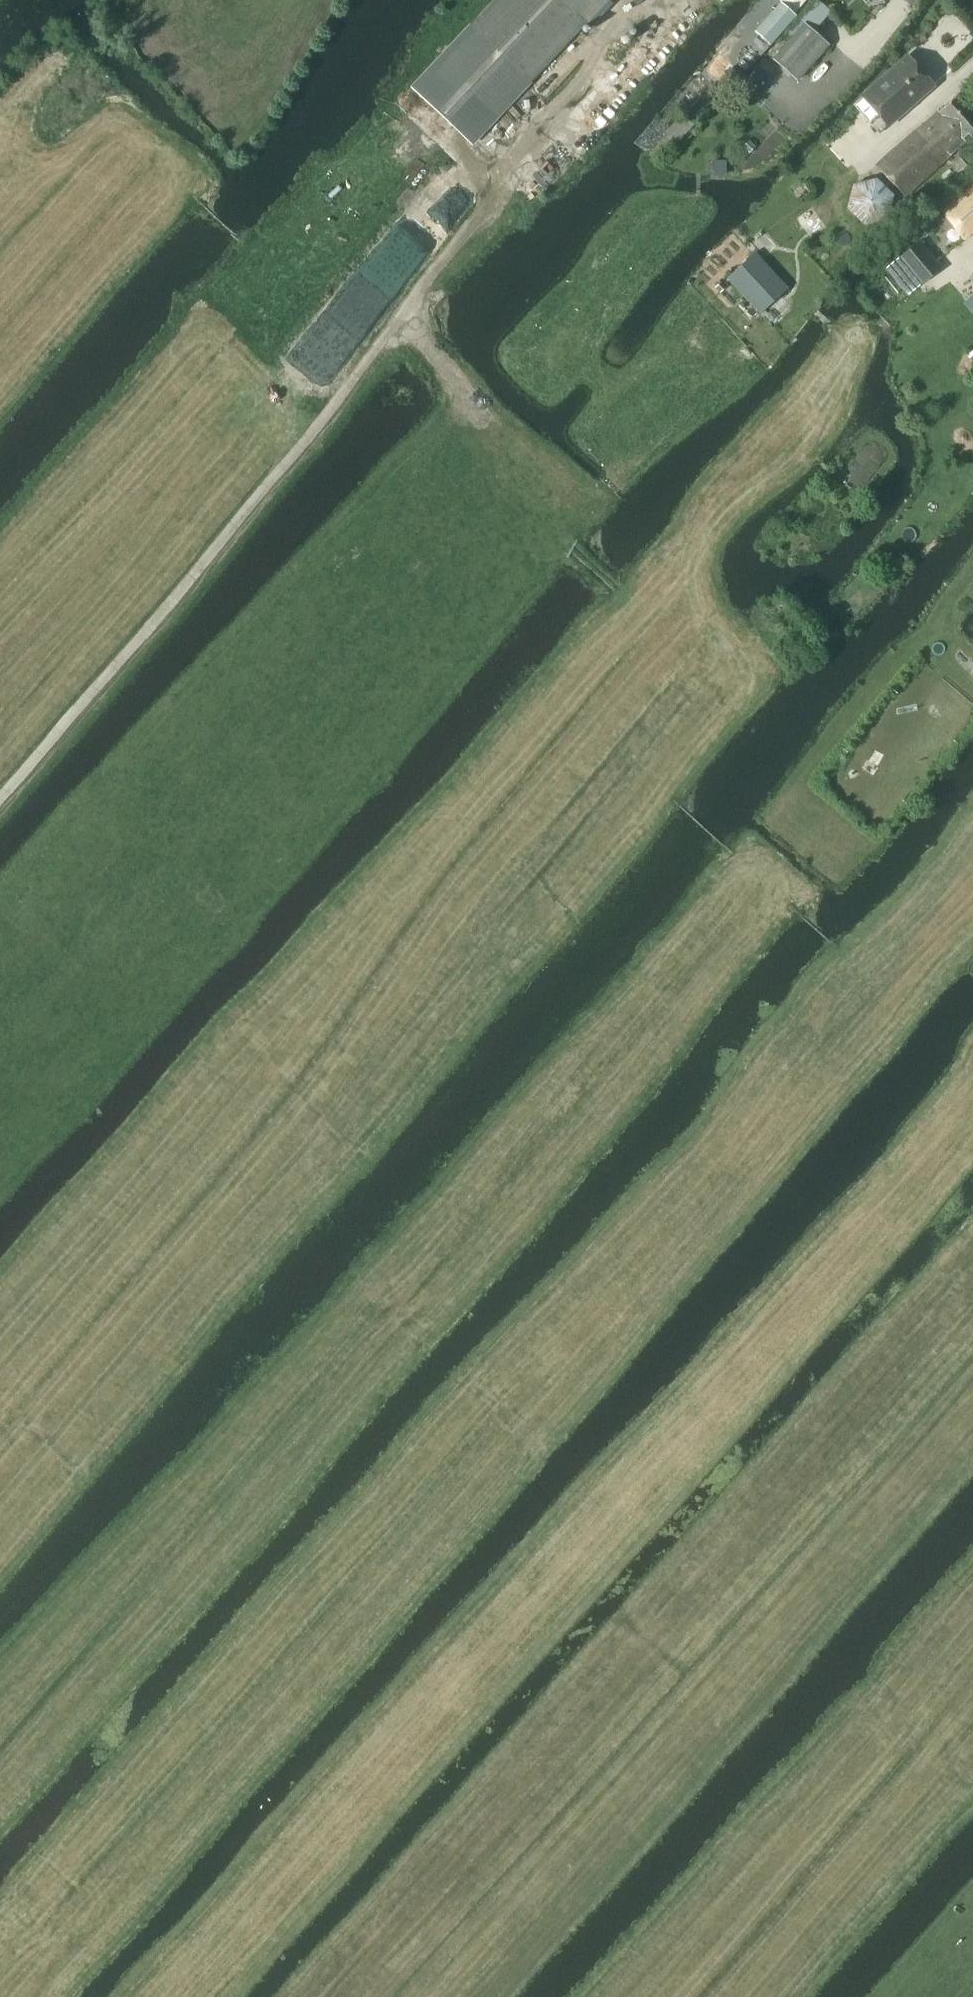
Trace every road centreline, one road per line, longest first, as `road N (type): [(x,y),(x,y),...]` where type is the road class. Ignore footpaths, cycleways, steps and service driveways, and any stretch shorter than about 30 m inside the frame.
road 1 (track): [(0,792),(310,437),(405,315),(478,405)]
road 2 (track): [(405,315),(495,200),(546,114),(631,14),(661,0)]

